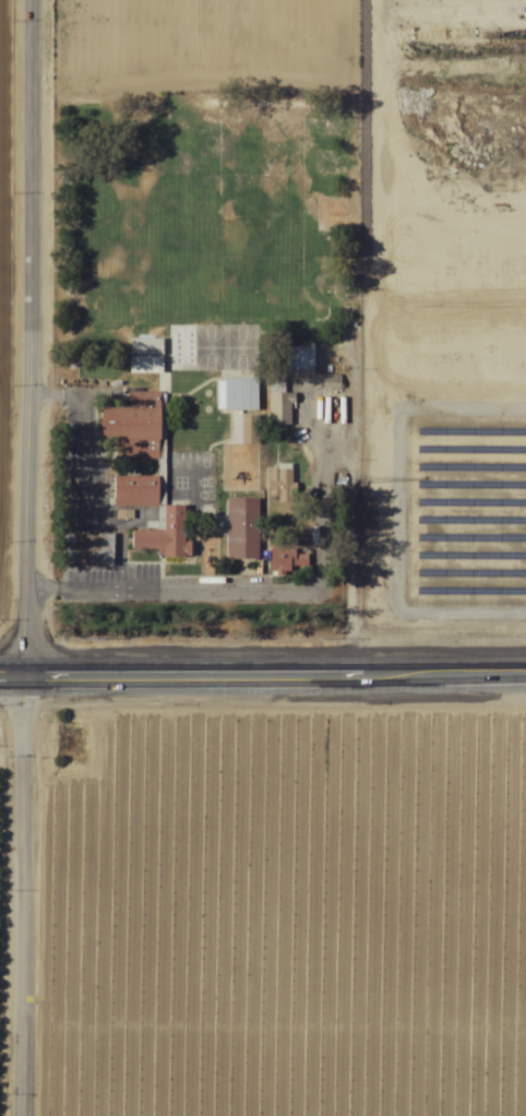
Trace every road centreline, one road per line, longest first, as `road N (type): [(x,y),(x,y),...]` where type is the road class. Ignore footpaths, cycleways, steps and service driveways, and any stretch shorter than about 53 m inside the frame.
road 1 (residential): [(18,1115),(23,0)]
road 2 (trunk): [(525,671),(0,676)]

